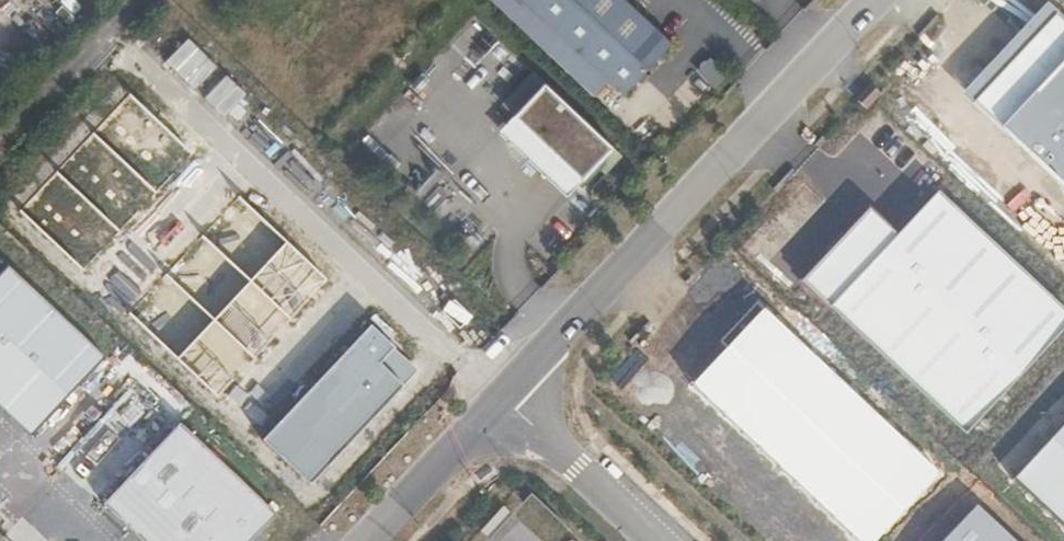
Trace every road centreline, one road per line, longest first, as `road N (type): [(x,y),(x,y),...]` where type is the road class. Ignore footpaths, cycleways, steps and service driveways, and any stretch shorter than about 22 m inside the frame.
road 1 (unclassified): [(511,386),(872,0)]
road 2 (unclassified): [(511,386),(673,540)]
road 3 (unclassified): [(366,540),(511,386)]

